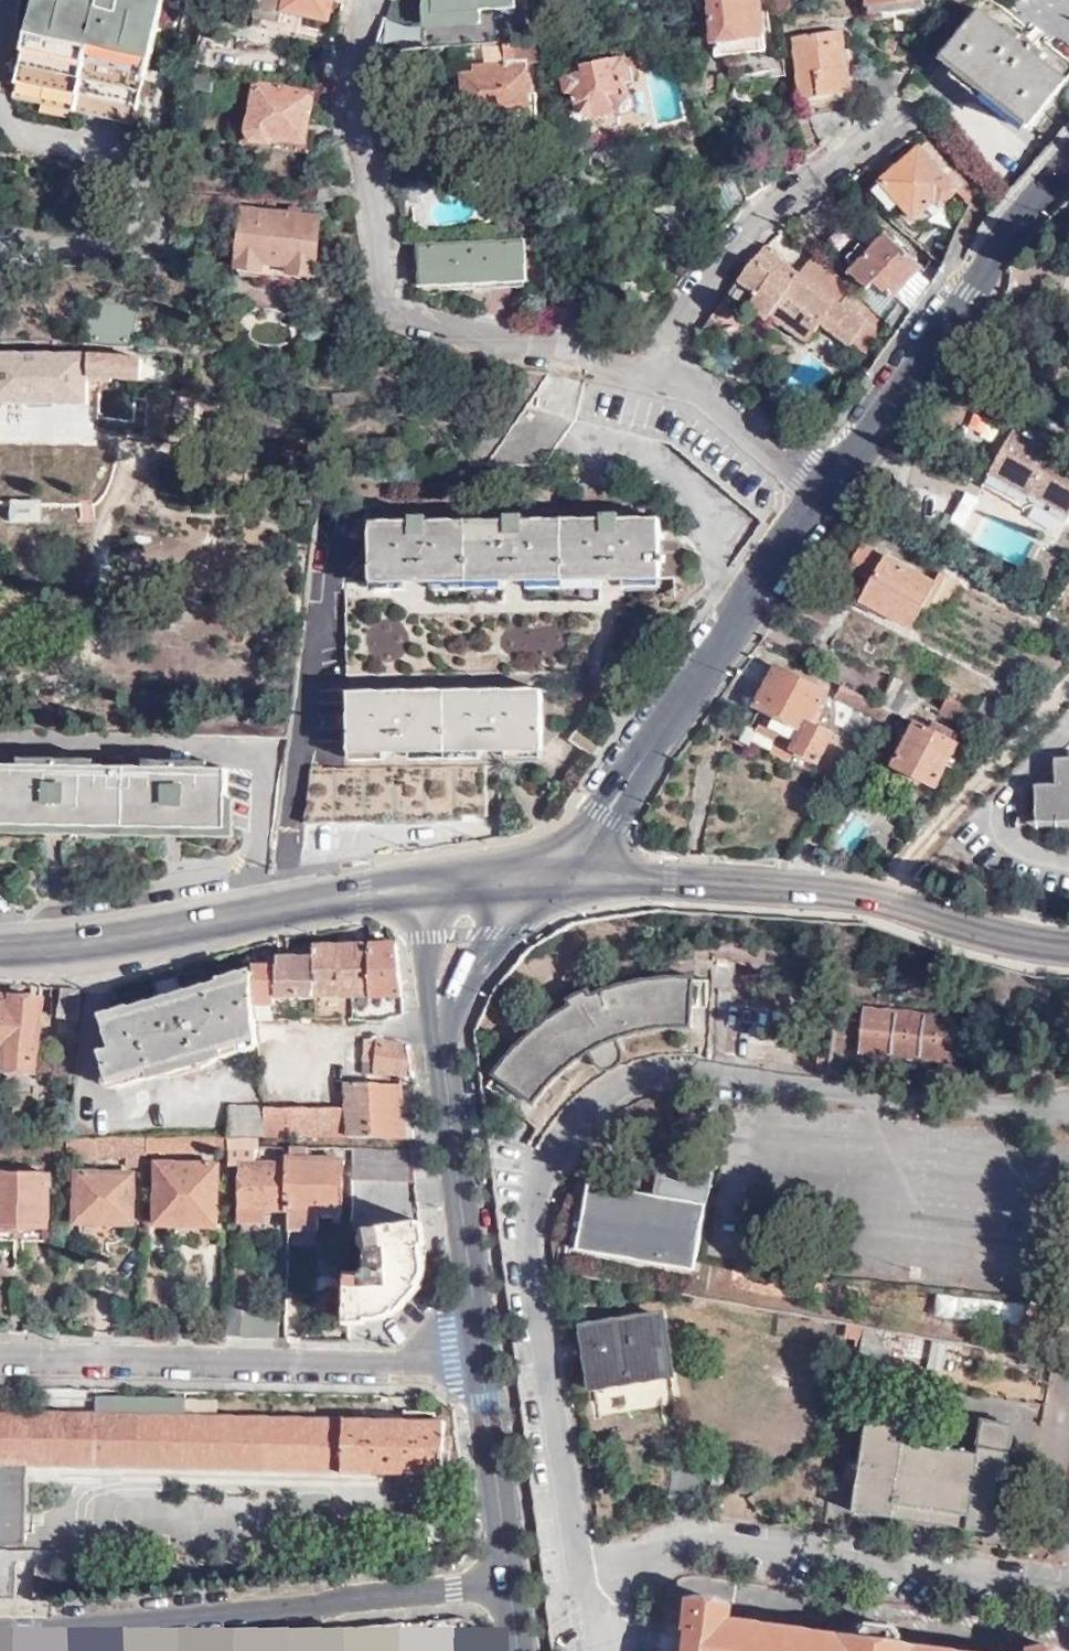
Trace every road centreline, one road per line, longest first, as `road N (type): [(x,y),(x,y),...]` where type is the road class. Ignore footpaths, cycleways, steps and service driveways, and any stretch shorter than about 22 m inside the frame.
road 1 (residential): [(643,378),(402,314),(353,67),(374,0)]
road 2 (residential): [(0,1630),(508,1583)]
road 3 (secondary): [(1068,950),(825,892),(577,869)]
road 4 (residential): [(0,1360),(480,1361)]
road 5 (residential): [(577,869),(587,841),(818,495)]
road 6 (secondary): [(0,949),(87,945),(418,886)]
road 7 (residential): [(818,495),(1068,162)]
road 8 (residential): [(643,378),(744,228),(902,114)]
road 9 (tertiary): [(480,1361),(440,1042)]
road 10 (tertiary): [(508,1583),(480,1361)]
road 11 (residential): [(818,495),(707,398),(643,378)]
road 12 (tertiary): [(440,1042),(512,901),(515,873)]
road 13 (tertiary): [(418,886),(440,1042)]

